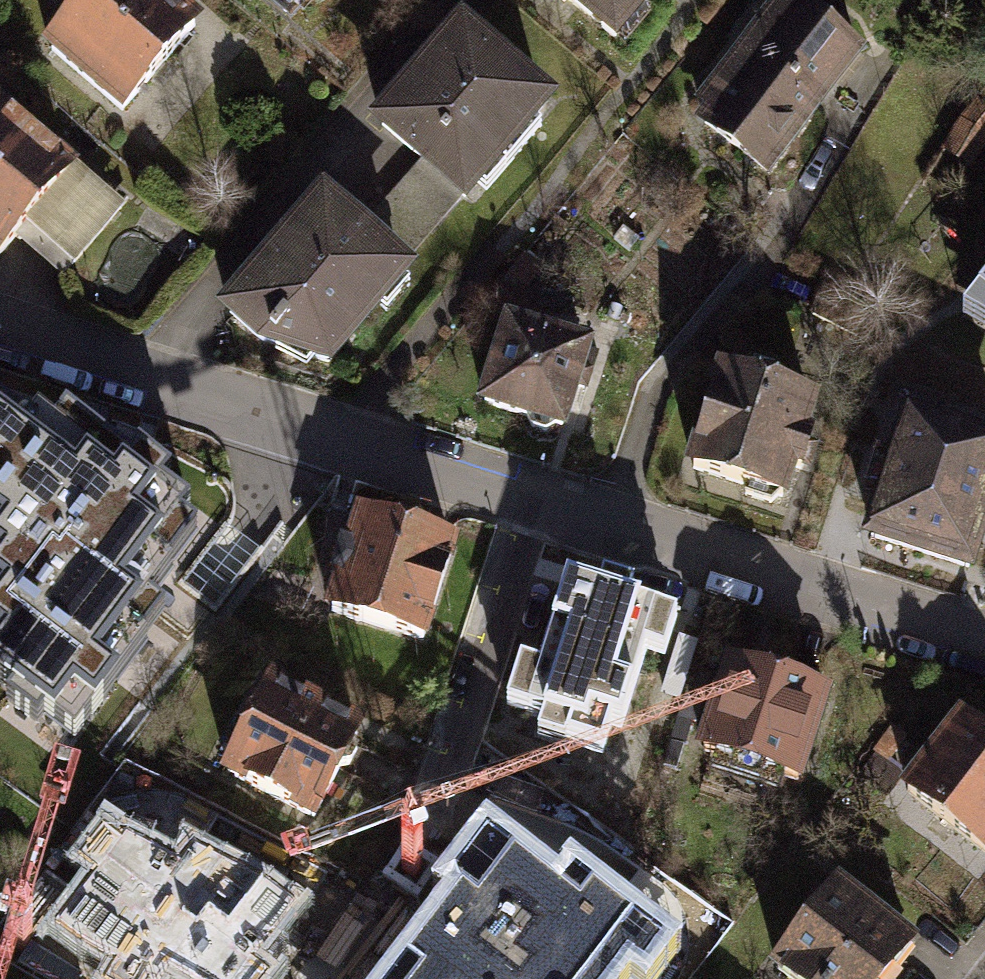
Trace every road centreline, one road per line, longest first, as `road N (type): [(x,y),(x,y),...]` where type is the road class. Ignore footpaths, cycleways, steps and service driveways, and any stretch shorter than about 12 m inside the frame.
road 1 (residential): [(0,331),(542,501)]
road 2 (residential): [(542,501),(434,839),(337,978)]
road 3 (residential): [(542,501),(984,638)]

